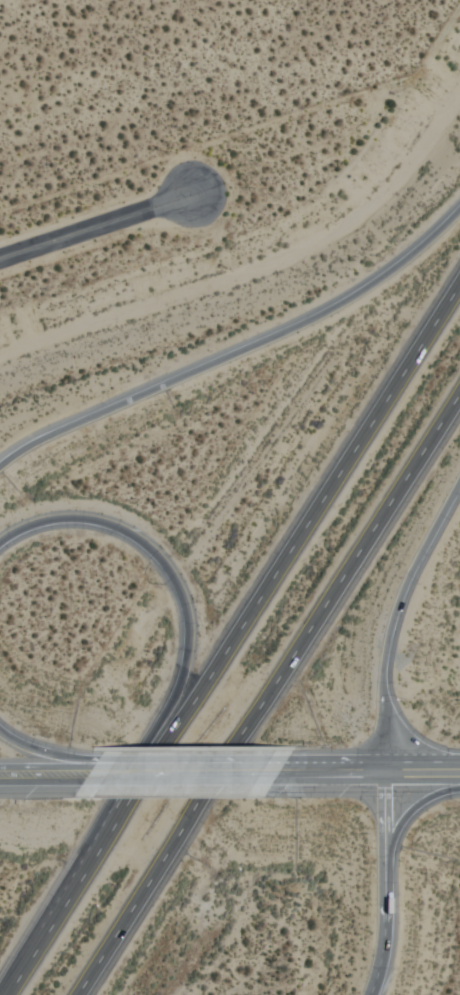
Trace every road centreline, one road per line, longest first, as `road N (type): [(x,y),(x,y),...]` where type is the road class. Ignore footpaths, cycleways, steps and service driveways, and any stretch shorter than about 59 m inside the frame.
road 1 (trunk): [(74,994),(459,390)]
road 2 (trunk): [(459,282),(108,836)]
road 3 (trunk): [(459,206),(385,273),(324,312),(0,463)]
road 4 (trunk): [(0,538),(53,517),(96,519),(135,535),(180,593),(187,622),(182,675),(108,836)]
road 5 (trunk): [(379,773),(377,679),(394,603),(459,477)]
road 6 (trunk): [(367,994),(379,948),(379,773)]
road 7 (residential): [(0,258),(191,194)]
road 8 (trunk): [(108,836),(7,994)]
road 9 (trunk): [(381,907),(406,819),(427,797),(459,784)]
road 10 (primary): [(258,773),(104,774)]
road 11 (primary): [(379,773),(258,773)]

